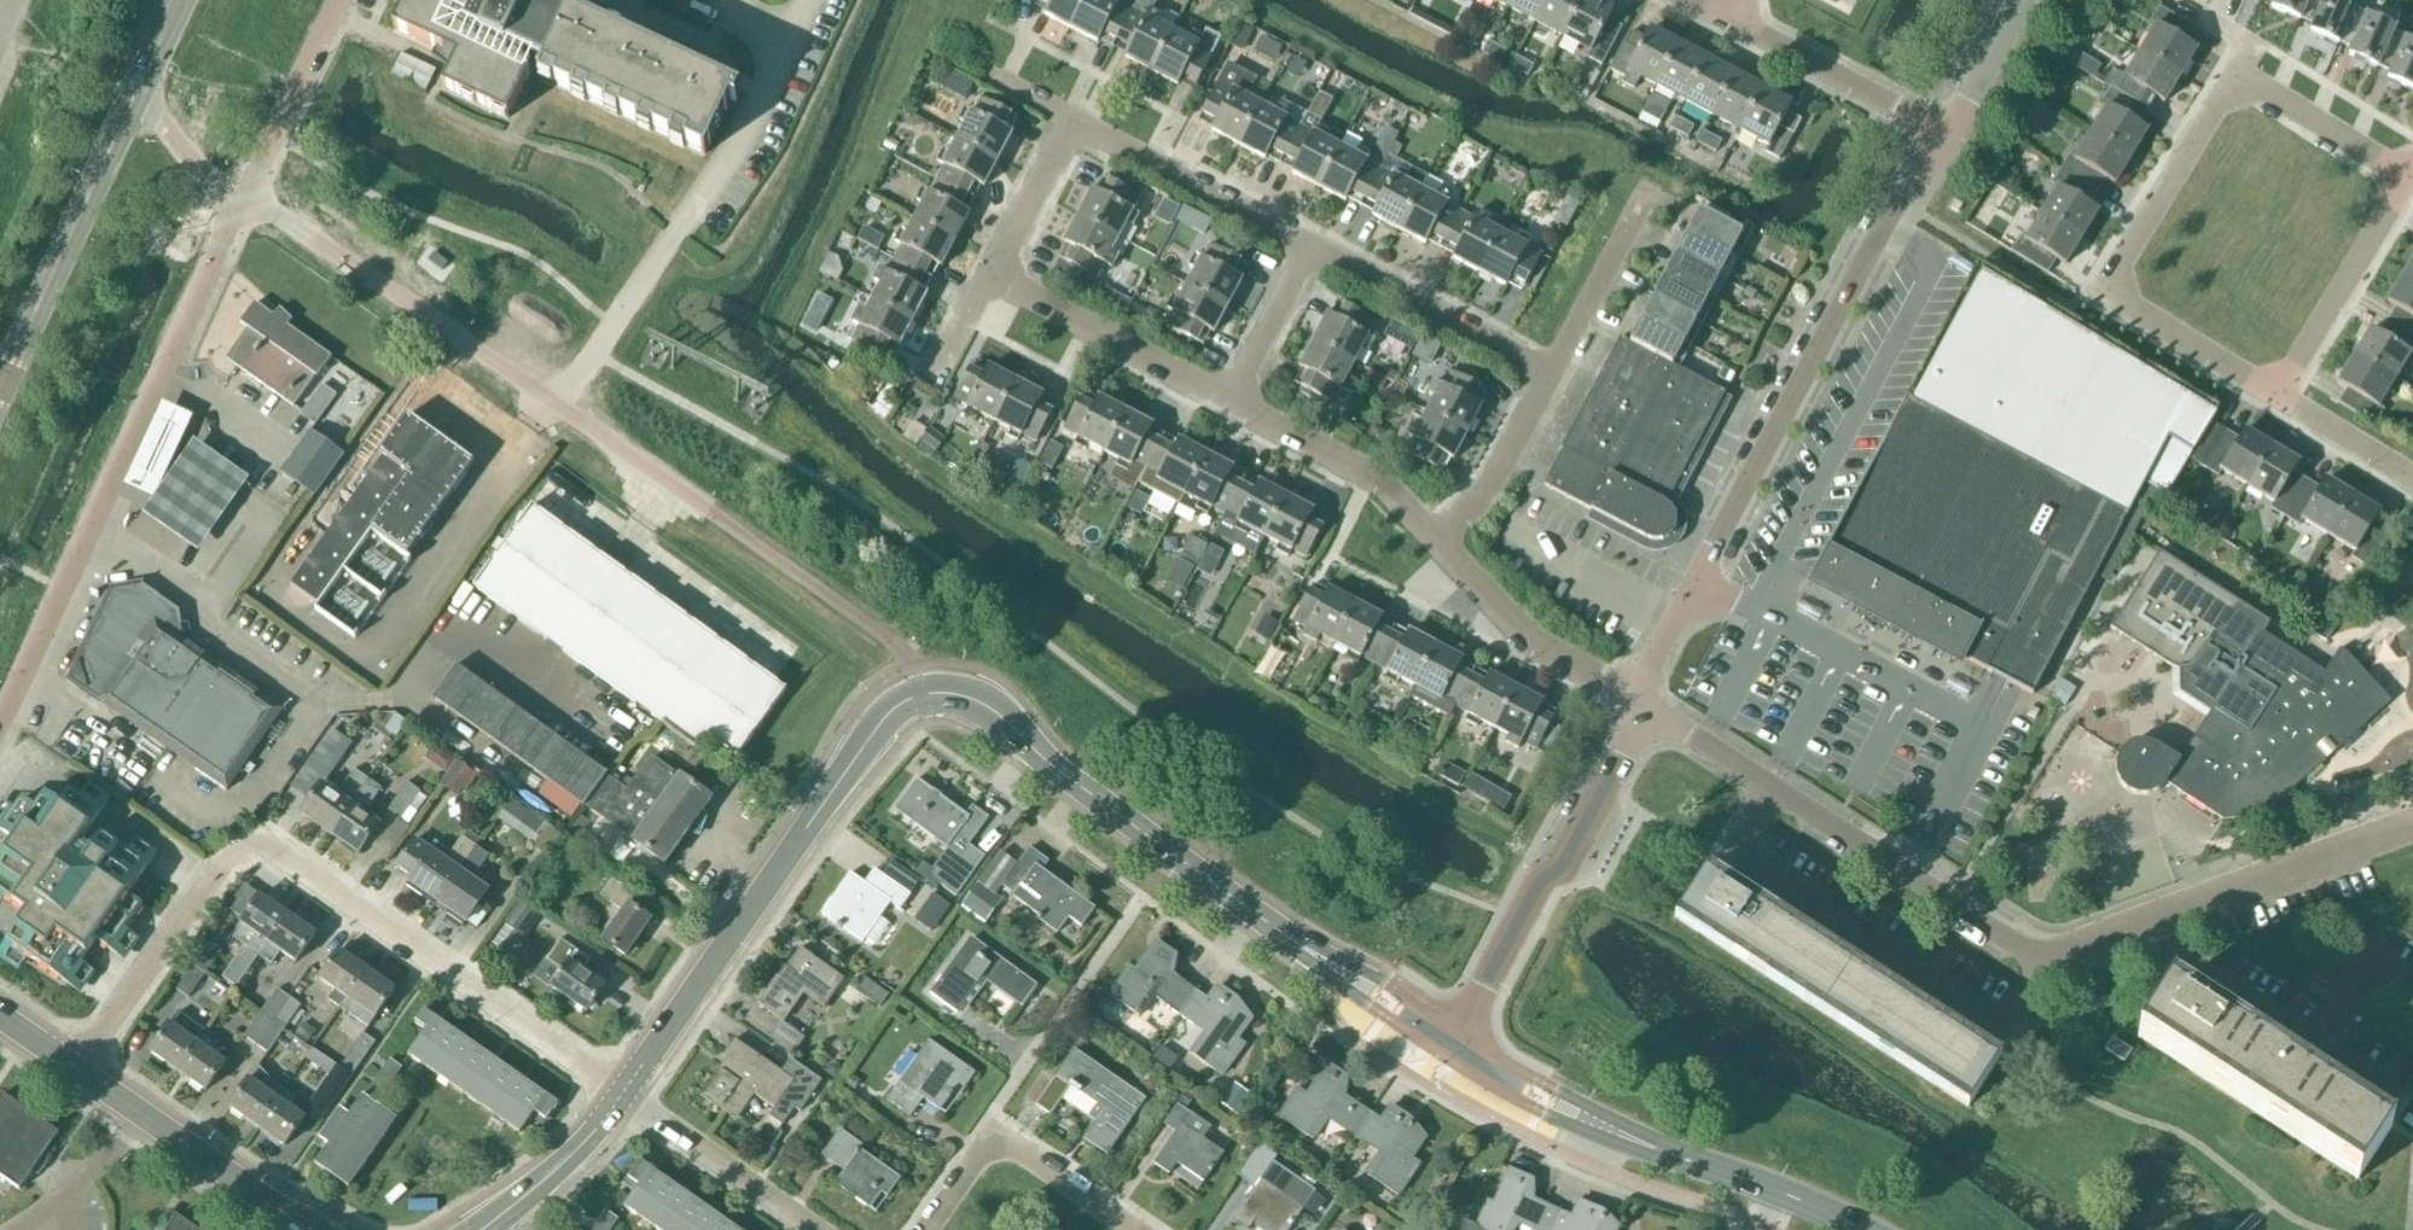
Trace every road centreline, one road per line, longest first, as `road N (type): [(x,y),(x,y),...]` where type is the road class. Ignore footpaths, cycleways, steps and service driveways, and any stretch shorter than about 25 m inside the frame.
road 1 (unclassified): [(2412,827),(2045,963),(1643,701)]
road 2 (residential): [(622,1097),(262,844),(206,869),(77,1068)]
road 3 (unclassified): [(1948,136),(1877,233),(1701,583),(1671,626),(1643,701)]
road 4 (unclassified): [(0,722),(241,198)]
road 5 (secondary): [(622,1097),(874,731),(900,704),(920,696)]
road 6 (residential): [(2276,401),(2097,295),(2231,76)]
road 7 (unclassified): [(553,400),(595,352),(748,122),(788,33)]
road 8 (secondary): [(1257,915),(1044,759),(987,706),(959,695),(920,696)]
road 9 (unclassified): [(1643,701),(1565,861),(1536,888),(1460,1034)]
road 10 (unclassified): [(553,400),(424,309),(241,198)]
road 11 (secondary): [(0,383),(134,86)]
road 12 (secondary): [(312,1229),(77,1068)]
road 13 (secondary): [(1447,1058),(1550,1117),(1651,1158),(1702,1166)]
road 14 (residential): [(1234,404),(988,277)]
road 15 (secondary): [(1702,1166),(1460,1034)]
road 16 (residential): [(1314,246),(1070,120)]
road 17 (residential): [(1558,372),(1314,246)]
road 18 (residential): [(1124,1229),(984,1144),(926,1229)]
road 19 (residential): [(1643,701),(1511,634),(1439,549)]
road 20 (residential): [(2276,401),(2408,182)]
road 21 (residential): [(1439,549),(1385,485),(1234,404)]
road 22 (residential): [(1948,136),(1727,28)]
road 23 (secondary): [(1257,915),(1280,941),(1447,1058)]
road 24 (secondary): [(1460,1034),(1377,977),(1257,915)]
road 25 (residential): [(811,1229),(622,1097)]
road 26 (unclassified): [(241,198),(340,0)]
road 27 (residential): [(1439,549),(1494,497),(1558,372)]
road 28 (residential): [(1558,372),(1659,185)]
road 29 (residential): [(2231,76),(2408,182)]
road 30 (secondary): [(482,1229),(591,1138),(622,1097)]
road 31 (unclassified): [(707,511),(553,400)]
road 32 (residential): [(988,277),(1070,120)]
road 33 (unclassified): [(1234,404),(1314,246)]
road 34 (unclassified): [(241,198),(187,156),(134,86)]
road 35 (residential): [(2408,484),(2276,401)]
road 36 (unclassified): [(2022,0),(1948,136)]
road 37 (residential): [(2231,76),(2250,43),(2179,0)]

